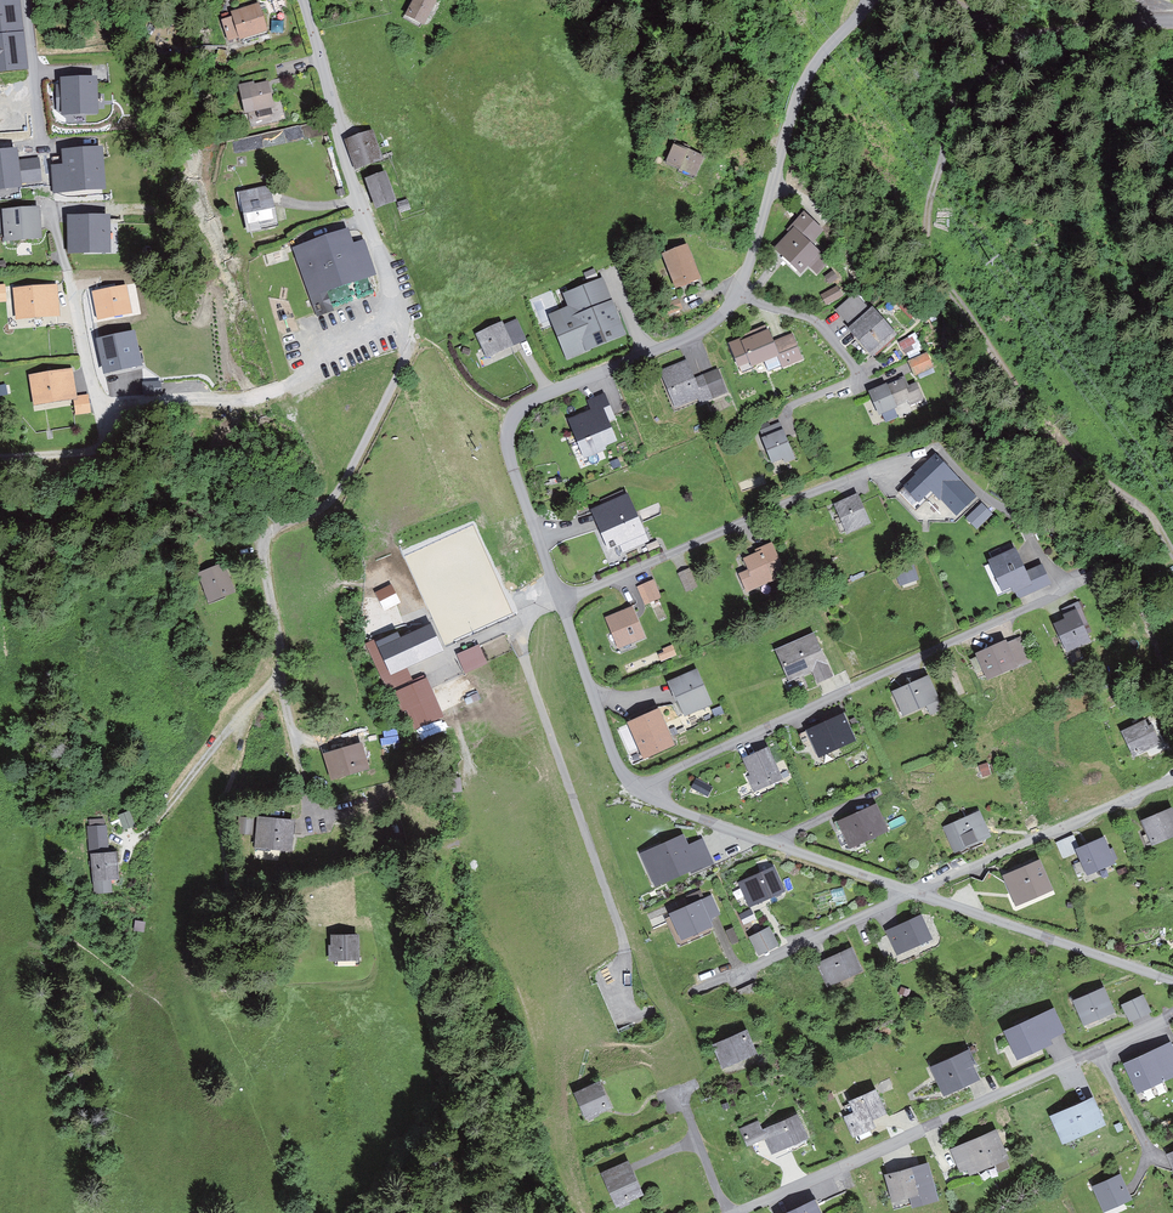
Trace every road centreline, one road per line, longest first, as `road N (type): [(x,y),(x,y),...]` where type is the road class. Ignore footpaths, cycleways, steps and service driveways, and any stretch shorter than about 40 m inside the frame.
road 1 (residential): [(637,787),(1067,585),(1020,520),(936,450),(558,599)]
road 2 (residential): [(862,0),(798,98),(737,296),(692,336),(530,402),(513,416),(509,454),(558,599)]
road 3 (track): [(1172,548),(1145,508),(1036,412),(931,262),(929,209),(960,92),(1026,35)]
road 4 (residential): [(637,787),(662,804),(1172,982)]
road 5 (residential): [(739,1212),(1172,1011)]
road 6 (residential): [(303,0),(410,347)]
road 7 (unclassified): [(933,0),(1043,37),(1172,23)]
road 8 (residential): [(558,599),(622,776),(637,787)]

